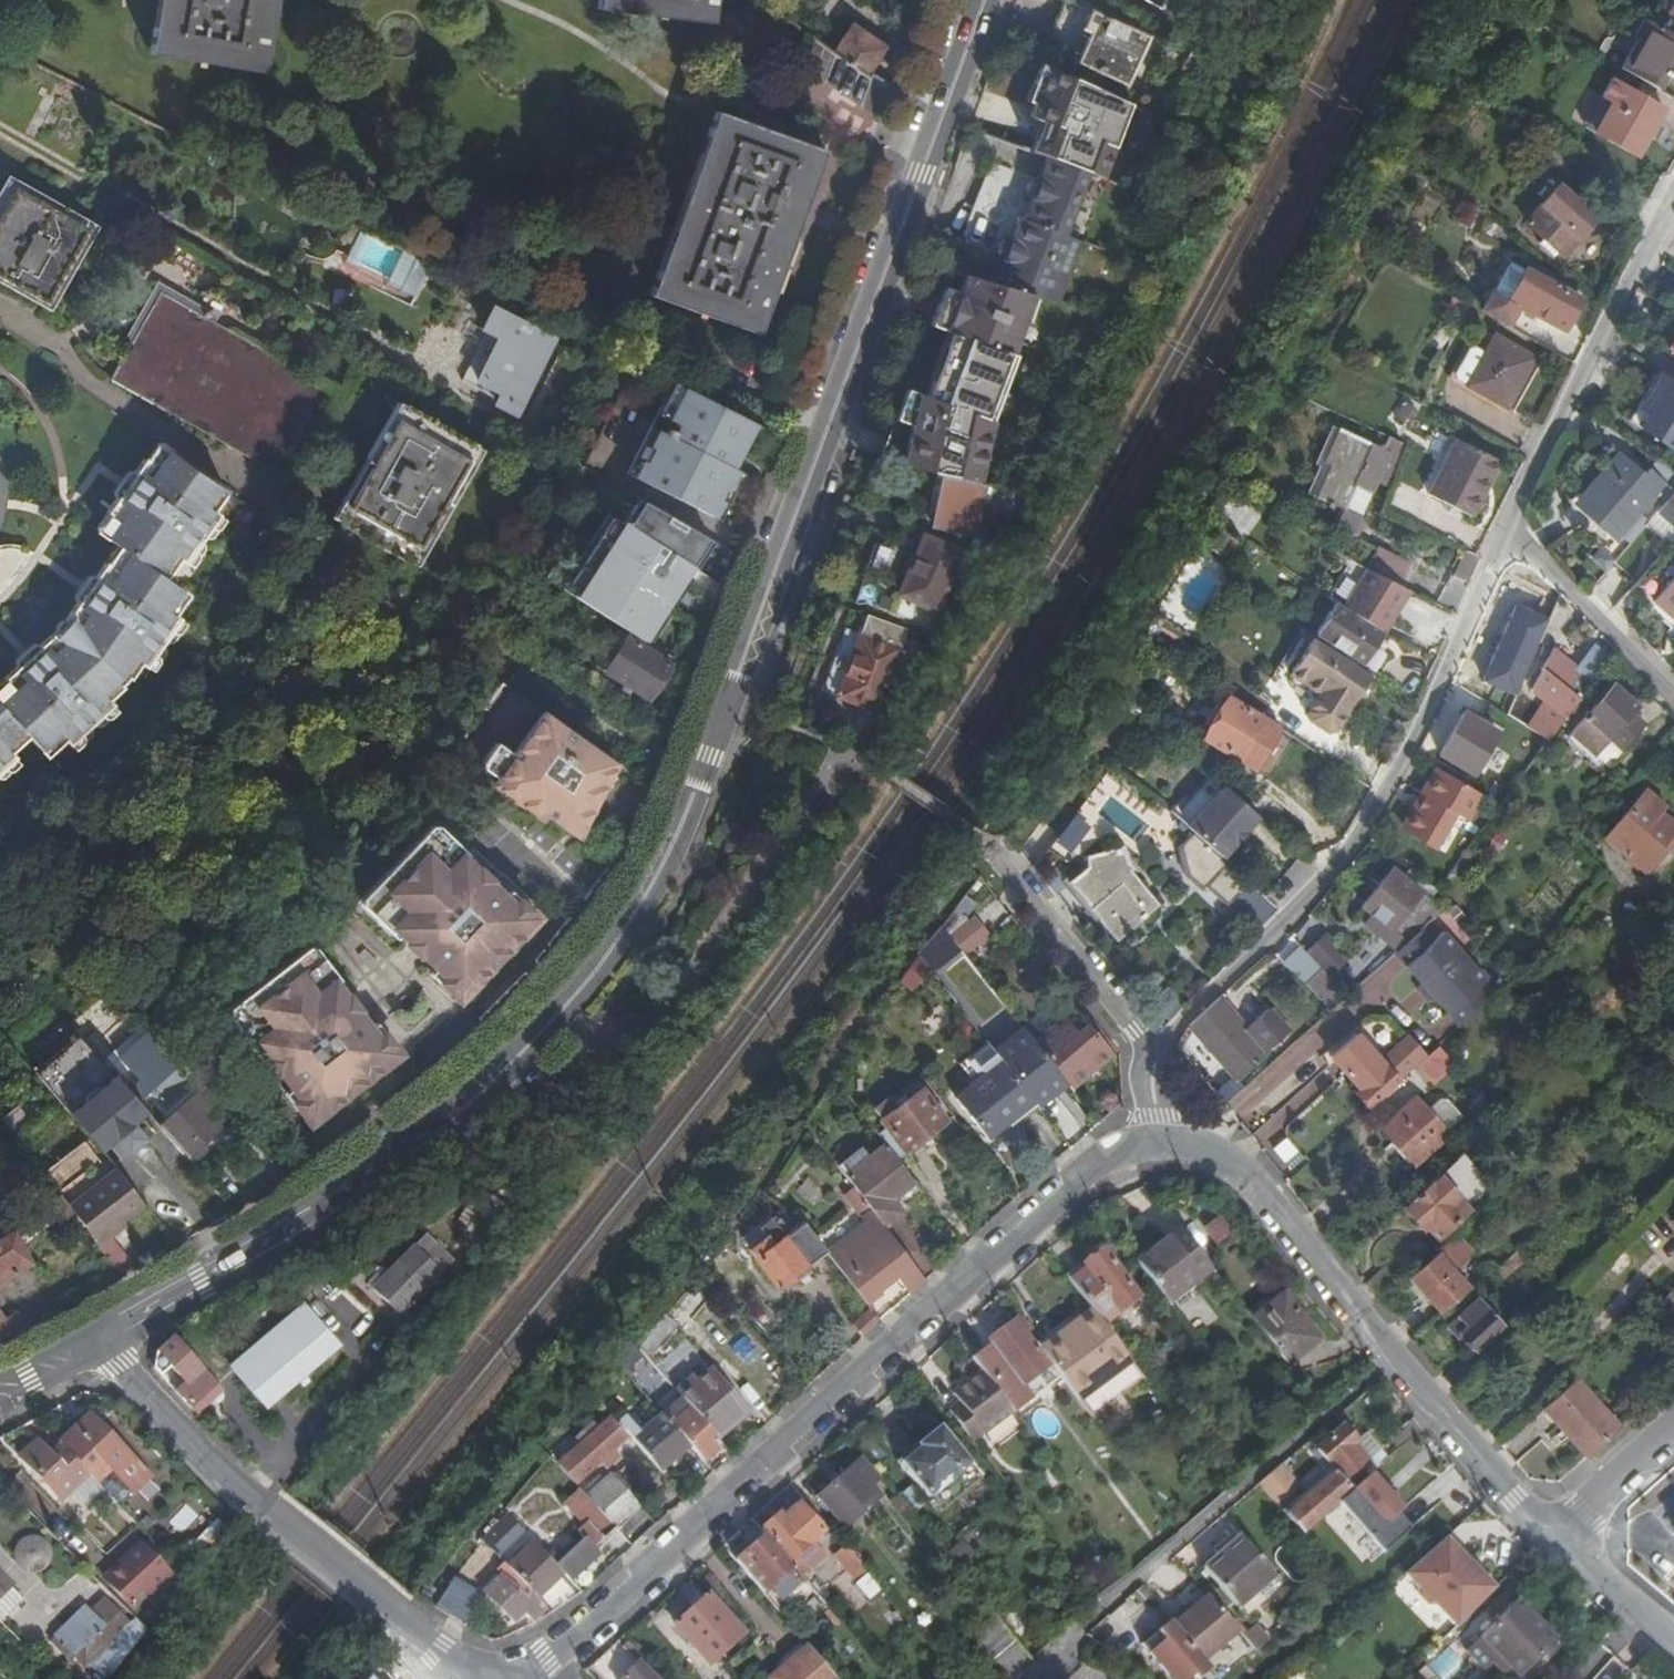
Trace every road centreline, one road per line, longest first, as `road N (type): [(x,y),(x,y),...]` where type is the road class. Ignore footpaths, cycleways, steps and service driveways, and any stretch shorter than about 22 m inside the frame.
road 1 (secondary): [(90,1341),(395,1167),(475,1103),(614,950),(664,862),(985,0)]
road 2 (unclassified): [(494,1678),(543,1657),(1092,1158),(1121,1138),(1158,1131)]
road 3 (residential): [(1155,1051),(1348,854),(1511,524)]
road 4 (unclassified): [(1158,1131),(1195,1139),(1227,1159),(1557,1539)]
road 5 (unclassified): [(90,1341),(239,1491),(475,1678)]
road 6 (track): [(1024,1678),(1397,1361)]
road 7 (residential): [(1511,524),(1673,198)]
road 8 (residential): [(1155,1051),(999,858)]
road 9 (residential): [(1511,524),(1673,697)]
road 10 (residential): [(1557,1539),(1673,1428)]
road 11 (unclassified): [(1557,1539),(1673,1647)]

